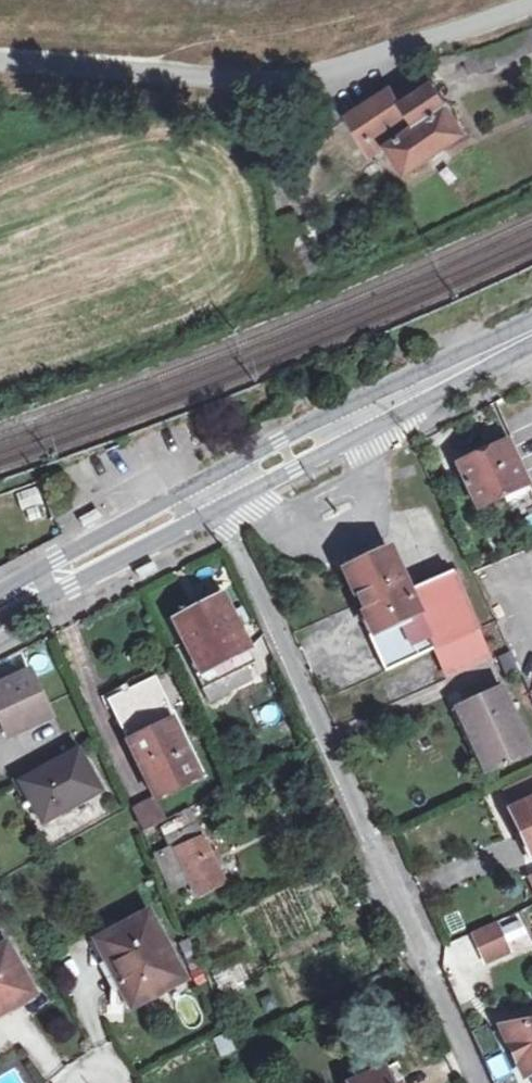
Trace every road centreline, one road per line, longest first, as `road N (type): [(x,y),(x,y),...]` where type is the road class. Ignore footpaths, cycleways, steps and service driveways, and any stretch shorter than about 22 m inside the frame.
road 1 (residential): [(484,1082),(362,798),(242,557),(228,508)]
road 2 (secondary): [(531,330),(211,475)]
road 3 (secondary): [(228,508),(477,376),(531,339)]
road 4 (secondary): [(0,623),(228,508)]
road 5 (secondary): [(211,475),(0,592)]

